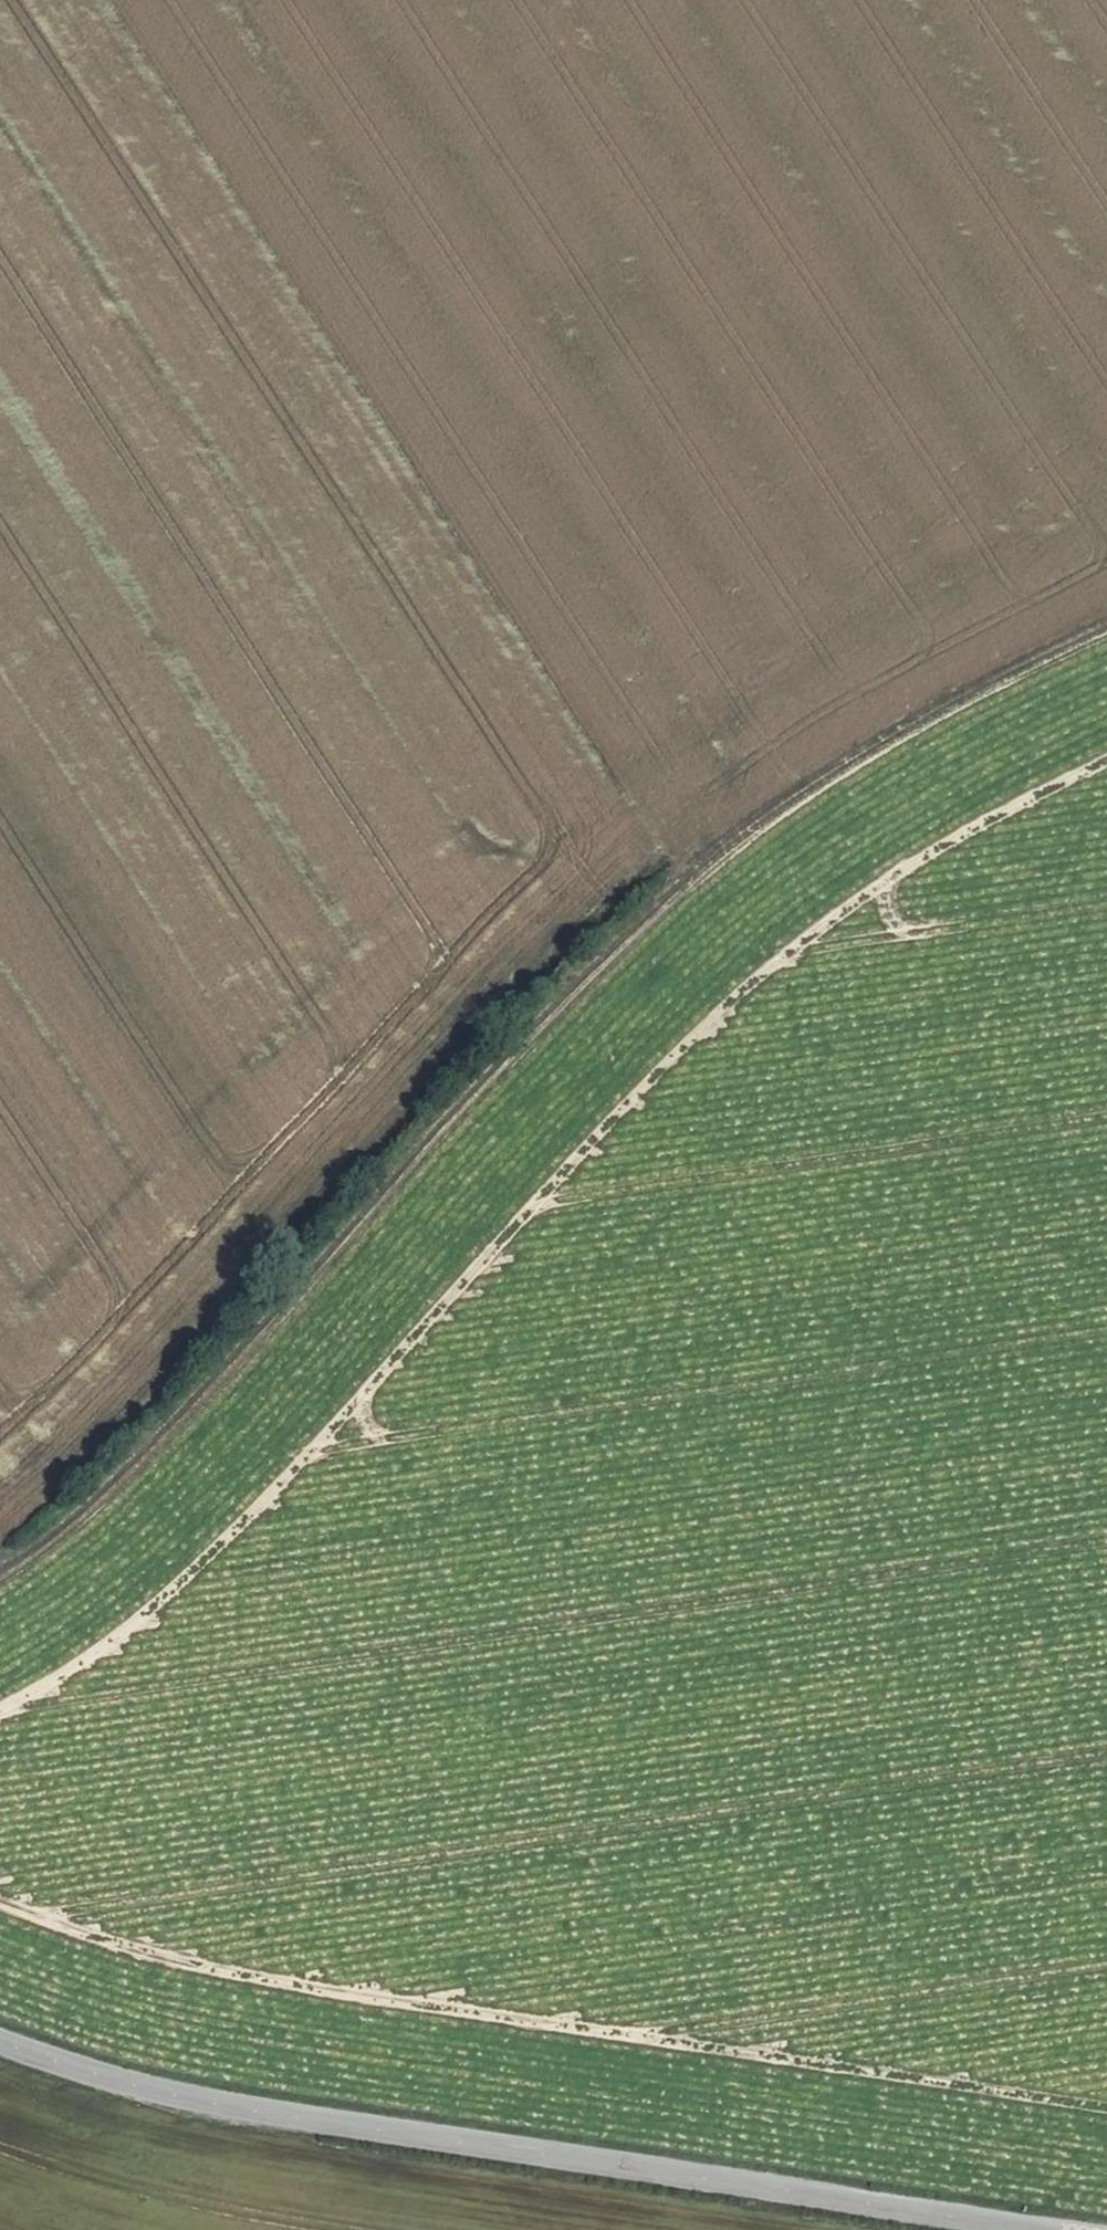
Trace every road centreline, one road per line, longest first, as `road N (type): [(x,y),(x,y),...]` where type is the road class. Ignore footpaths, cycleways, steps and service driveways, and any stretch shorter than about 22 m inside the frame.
road 1 (tertiary): [(0,2040),(101,2079),(253,2112),(1106,2228)]
road 2 (track): [(661,881),(895,723),(1106,609)]

